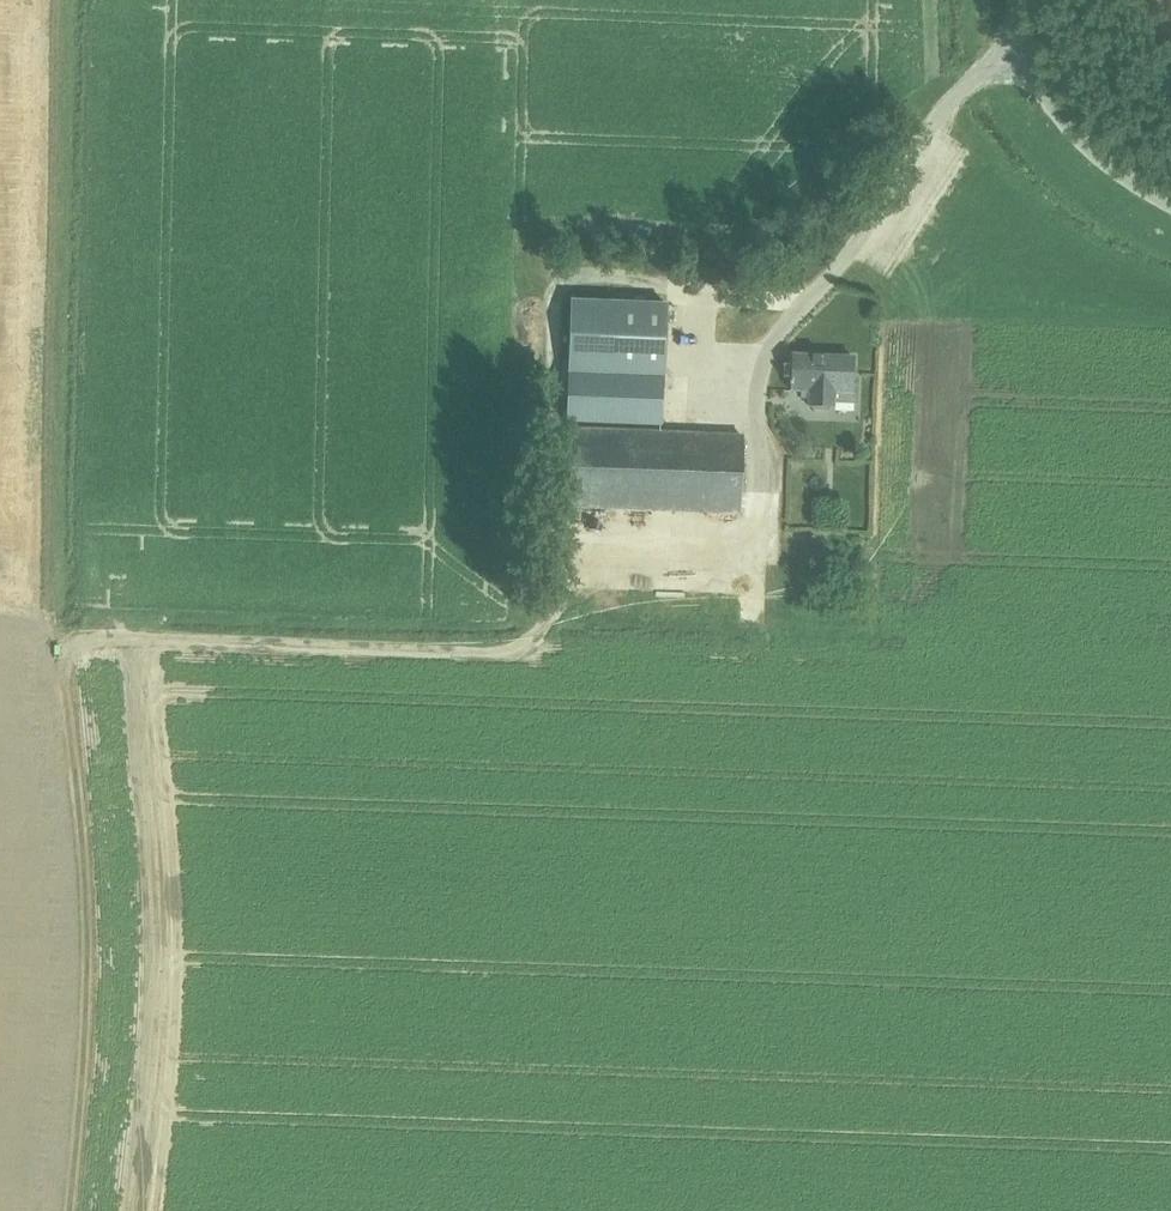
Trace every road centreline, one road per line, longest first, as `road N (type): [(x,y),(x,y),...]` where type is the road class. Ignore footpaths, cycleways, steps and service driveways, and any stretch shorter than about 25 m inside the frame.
road 1 (unclassified): [(1170,204),(1118,171),(1036,84),(1024,0)]

